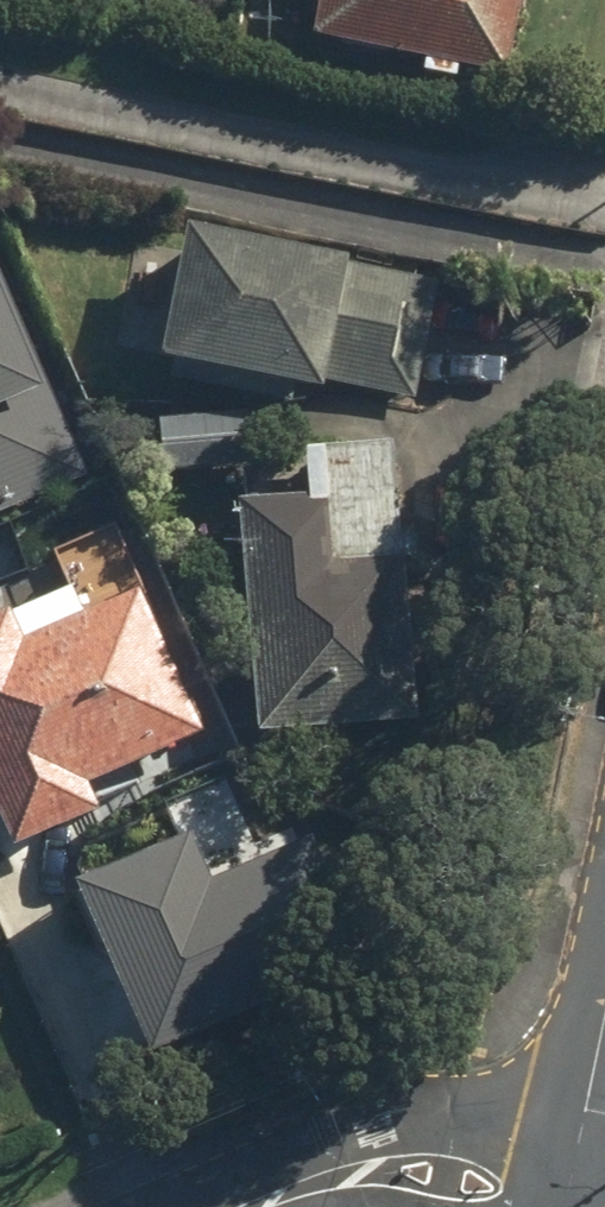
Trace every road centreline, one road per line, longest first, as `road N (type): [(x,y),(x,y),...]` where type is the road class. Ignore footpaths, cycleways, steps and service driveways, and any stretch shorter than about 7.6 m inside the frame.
road 1 (residential): [(313,1201),(421,1118),(522,1095),(602,1092)]
road 2 (residential): [(584,1191),(313,1201)]

